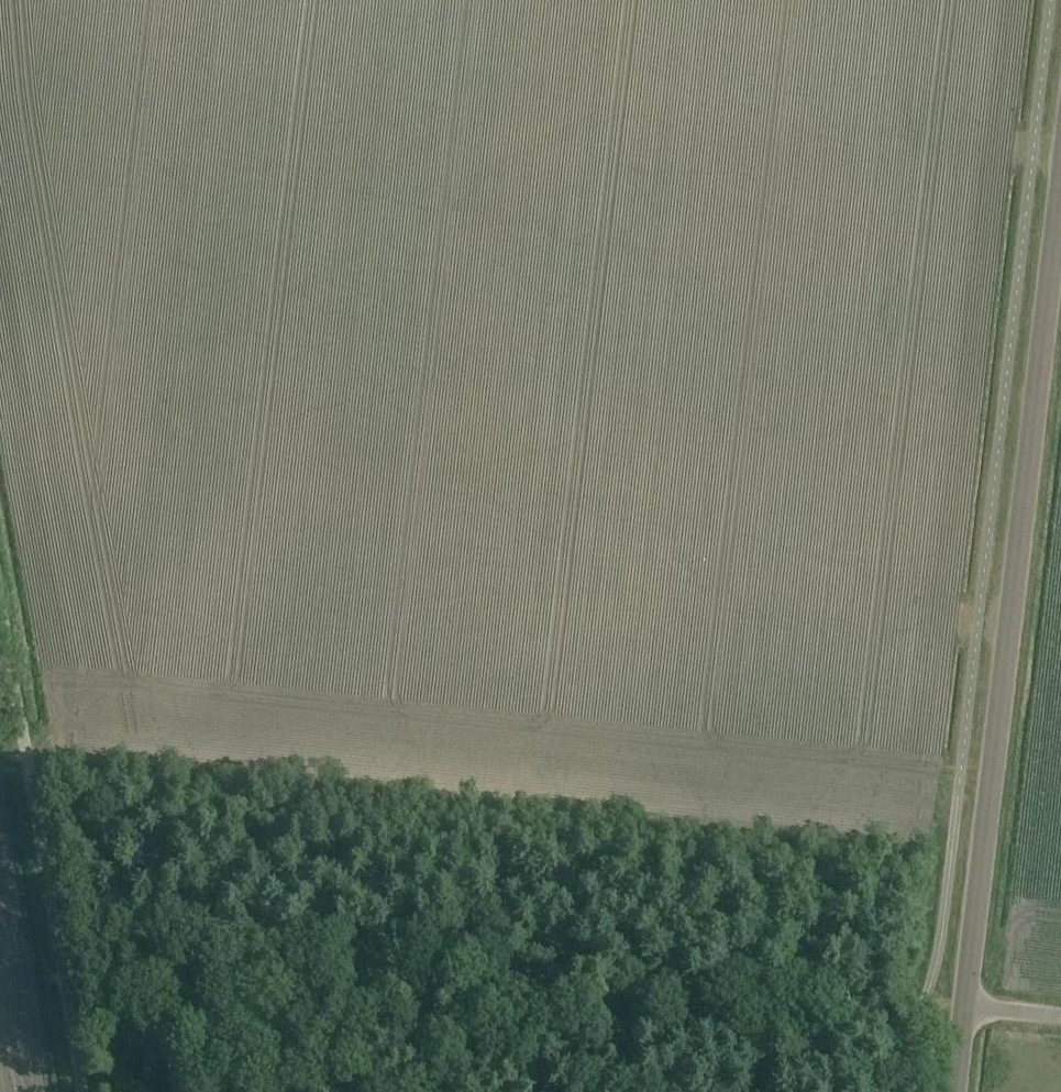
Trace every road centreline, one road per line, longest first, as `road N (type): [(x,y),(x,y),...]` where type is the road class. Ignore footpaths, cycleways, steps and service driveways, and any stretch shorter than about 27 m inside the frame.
road 1 (tertiary): [(966,1009),(1060,186)]
road 2 (unclassified): [(81,1091),(0,613)]

